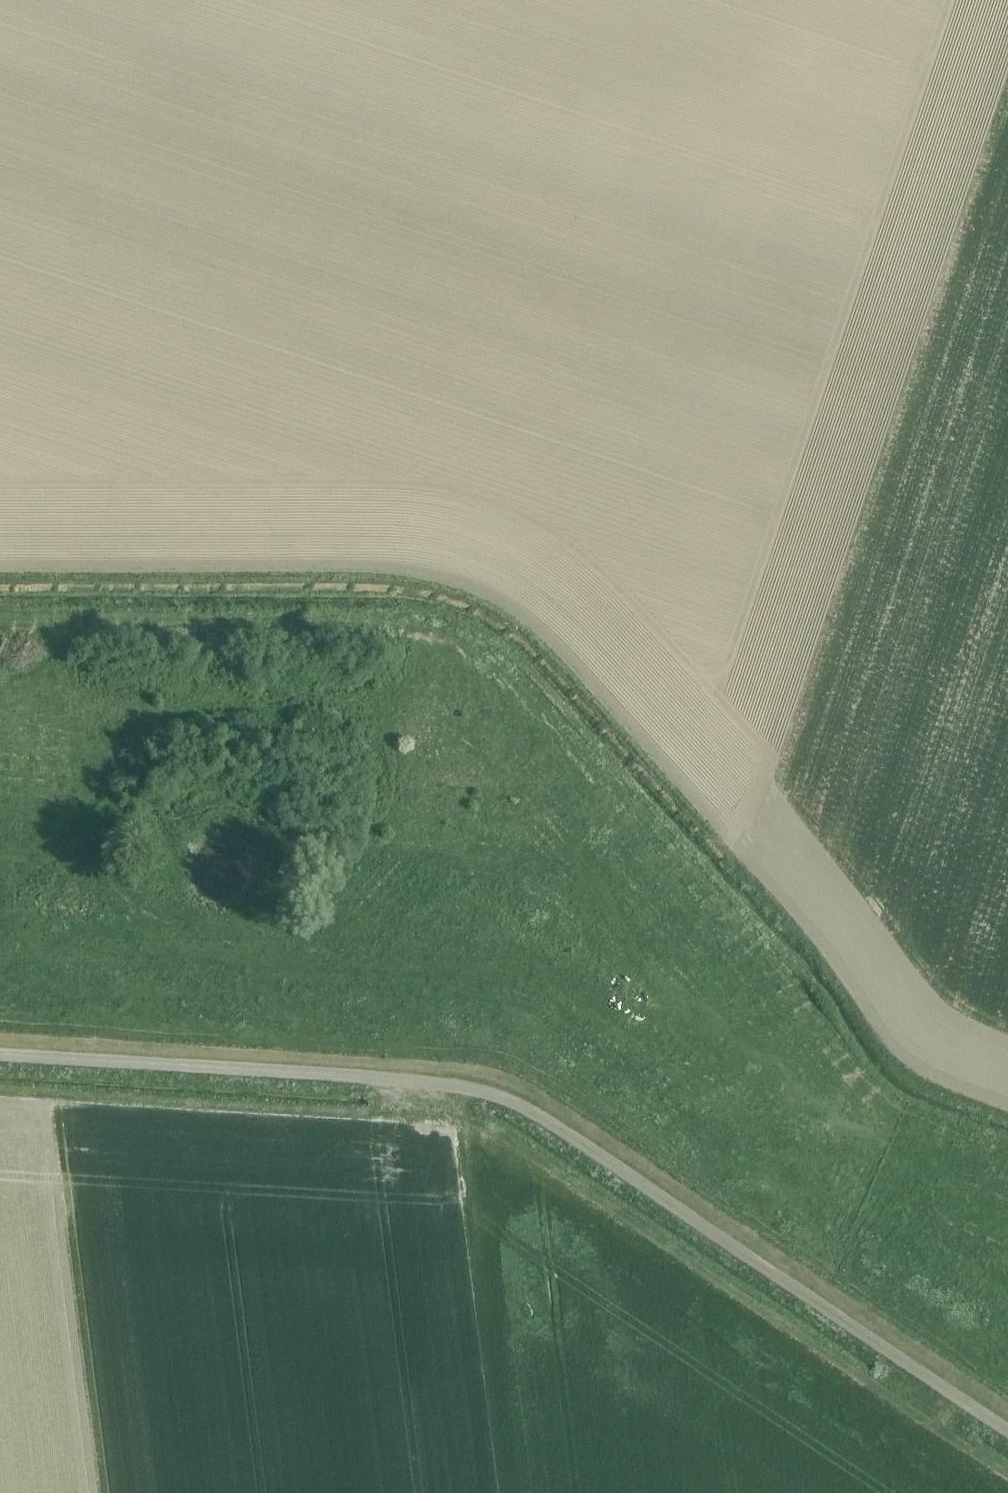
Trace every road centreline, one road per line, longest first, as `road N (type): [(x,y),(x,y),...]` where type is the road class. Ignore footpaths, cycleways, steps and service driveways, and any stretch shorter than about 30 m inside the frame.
road 1 (unclassified): [(1007,1432),(510,1101),(432,1084),(0,1056)]

